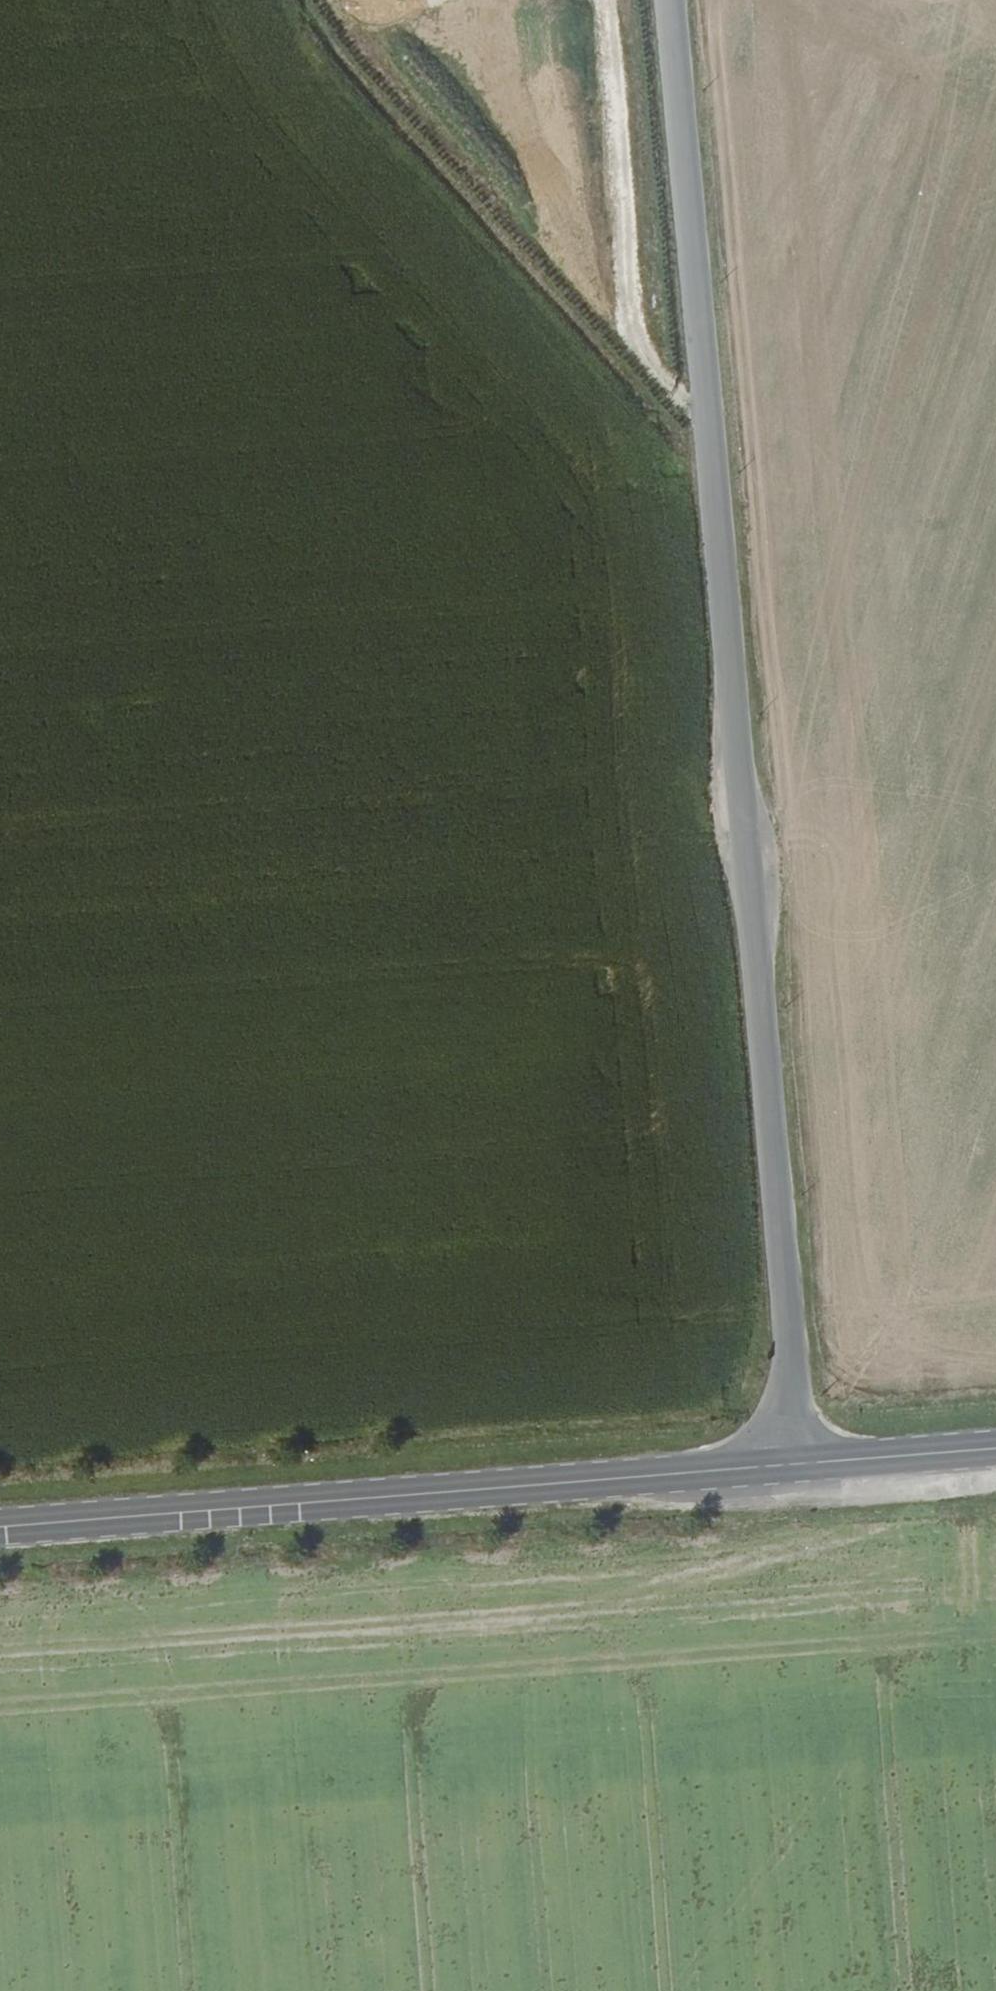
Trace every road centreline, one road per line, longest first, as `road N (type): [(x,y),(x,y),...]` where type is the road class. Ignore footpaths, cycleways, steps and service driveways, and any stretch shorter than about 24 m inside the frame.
road 1 (unclassified): [(797,1459),(670,0)]
road 2 (primary): [(0,1522),(797,1459)]
road 3 (primary): [(797,1459),(995,1444)]

